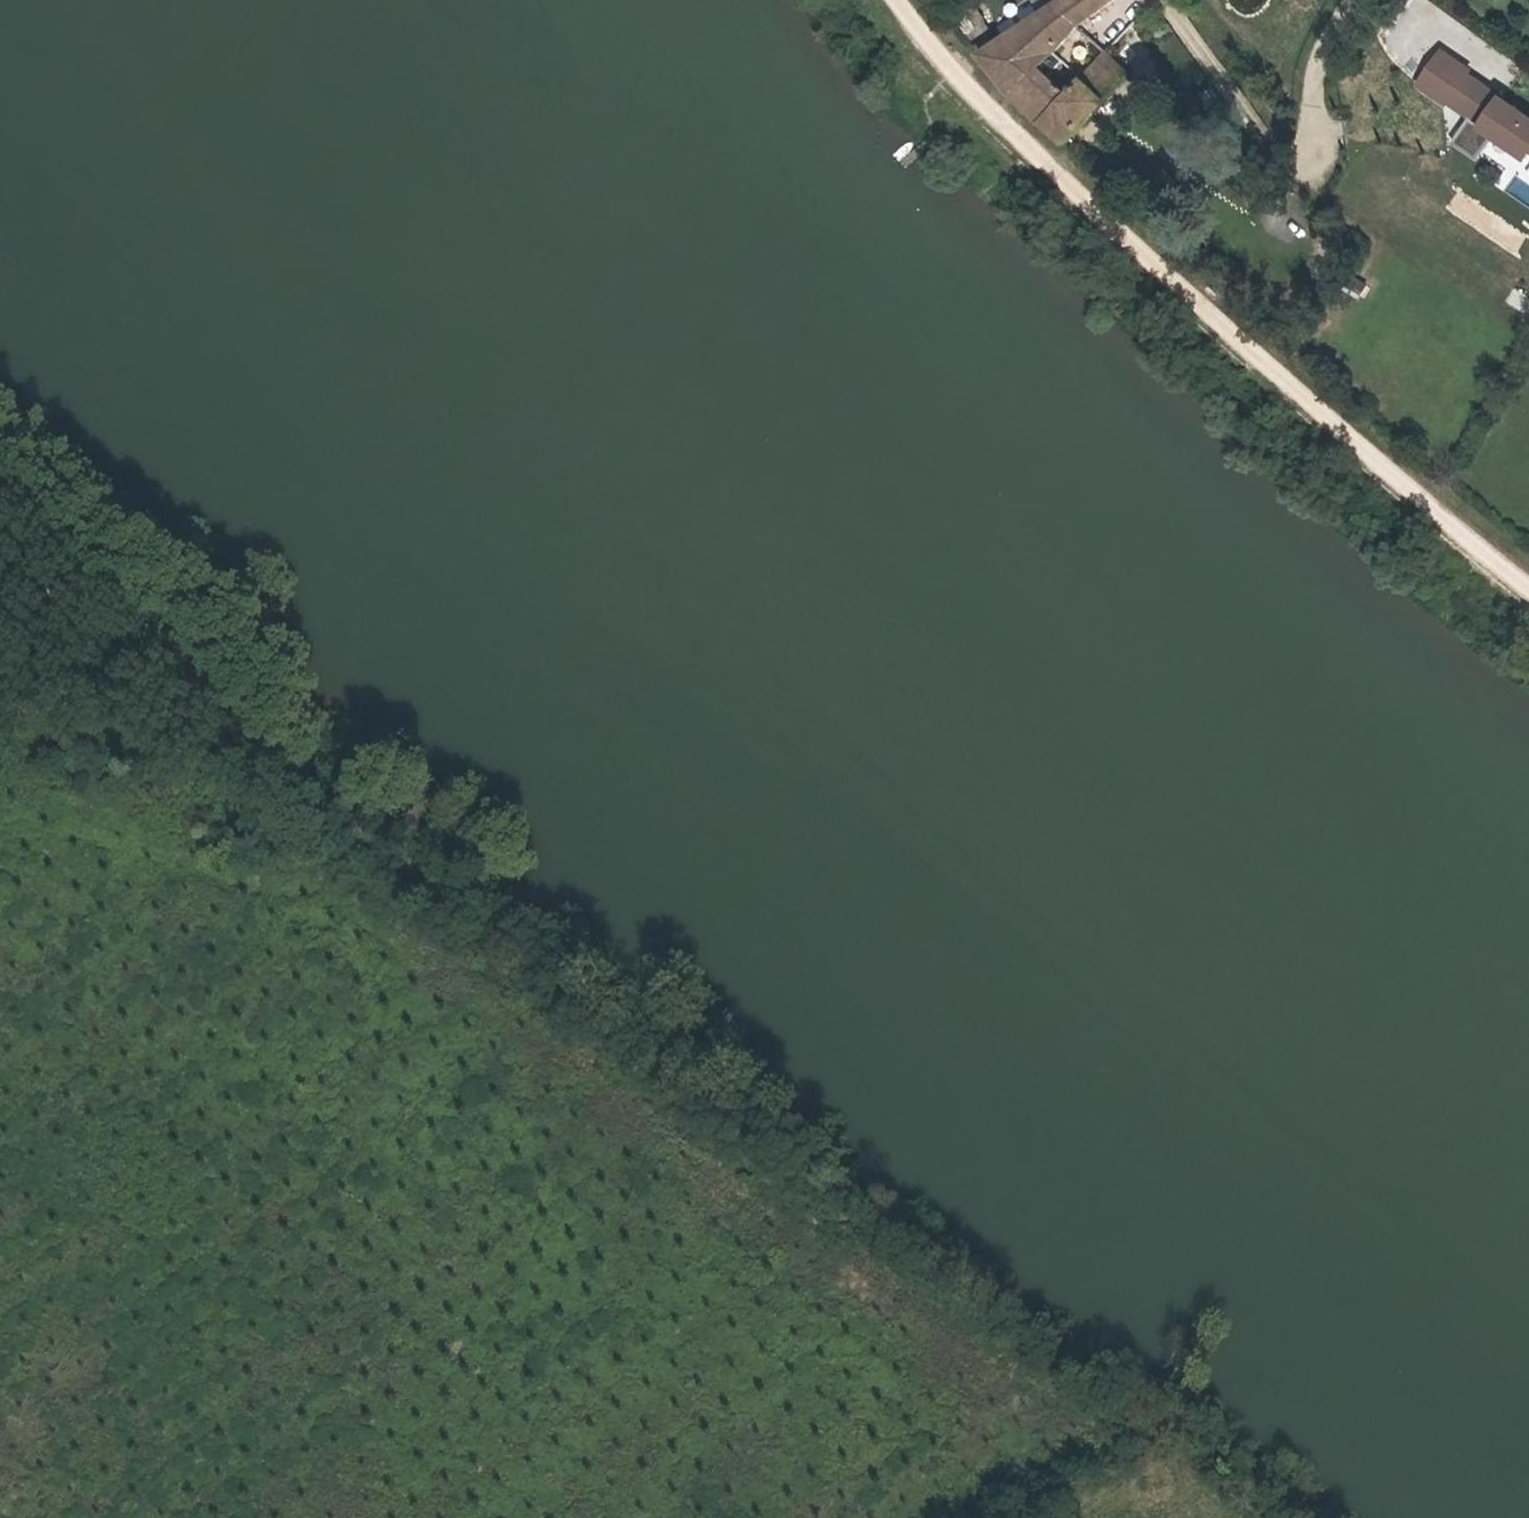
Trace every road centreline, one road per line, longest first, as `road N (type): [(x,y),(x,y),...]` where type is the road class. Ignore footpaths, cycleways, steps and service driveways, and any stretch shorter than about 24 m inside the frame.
road 1 (track): [(1341,0),(1315,35),(1308,91),(1326,123)]

